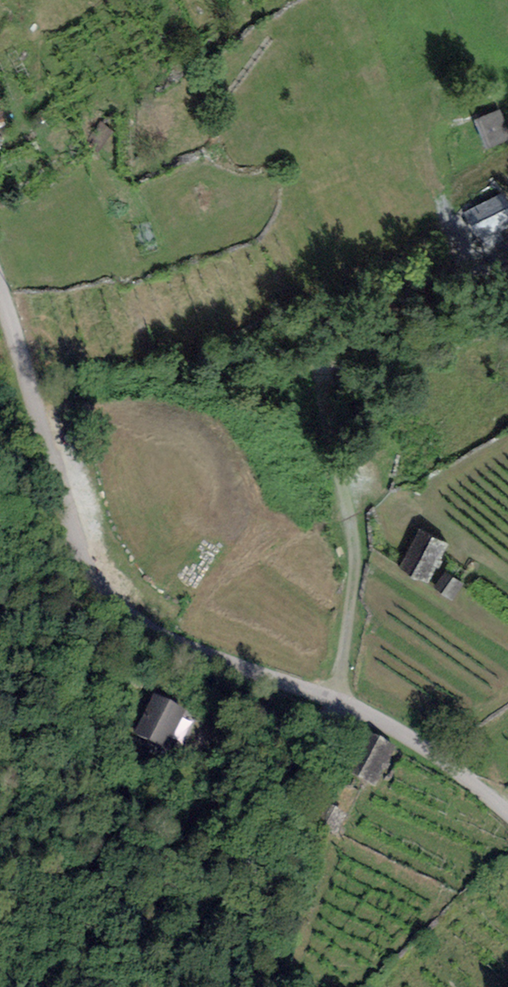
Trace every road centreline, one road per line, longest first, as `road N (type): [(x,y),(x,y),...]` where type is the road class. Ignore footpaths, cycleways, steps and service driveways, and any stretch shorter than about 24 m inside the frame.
road 1 (unclassified): [(0,290),(71,532),(97,586),(160,635),(339,699)]
road 2 (track): [(339,699),(359,551),(323,416),(326,371),(341,342),(415,292),(507,264)]
road 3 (track): [(339,699),(280,722),(97,674),(69,659),(0,557)]

